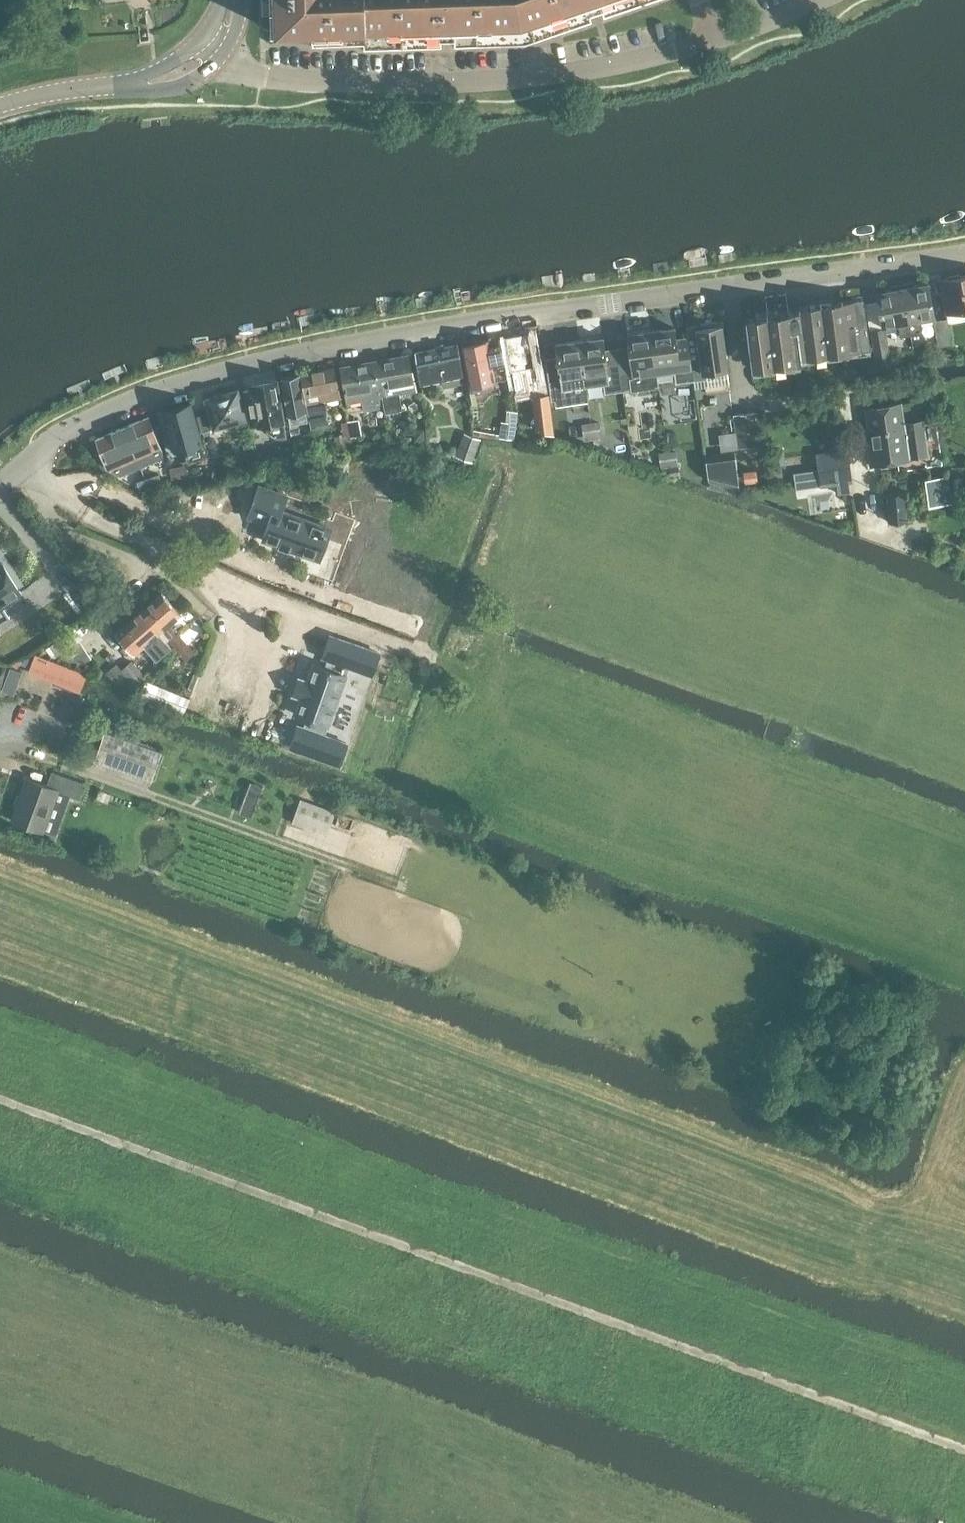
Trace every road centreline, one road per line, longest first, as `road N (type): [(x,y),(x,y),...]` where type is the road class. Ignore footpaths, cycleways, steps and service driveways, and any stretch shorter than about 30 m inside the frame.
road 1 (unclassified): [(0,486),(89,414),(213,367),(393,329),(964,255)]
road 2 (unclassified): [(195,63),(277,77),(474,84),(716,39)]
road 3 (tertiary): [(0,103),(171,75),(195,63)]

